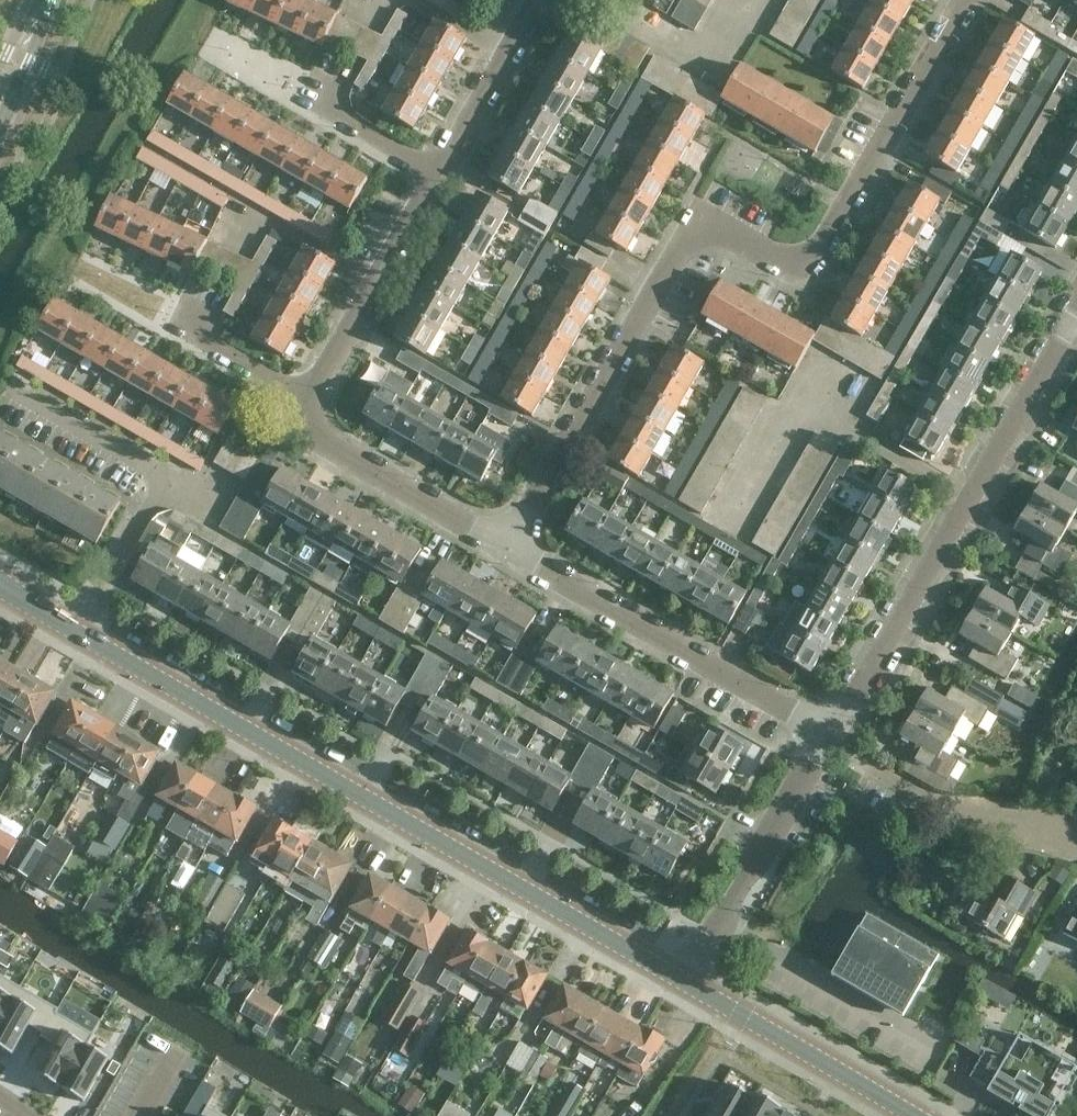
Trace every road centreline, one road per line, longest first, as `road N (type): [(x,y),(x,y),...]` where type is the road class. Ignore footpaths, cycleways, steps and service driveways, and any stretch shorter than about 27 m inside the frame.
road 1 (residential): [(512,548),(700,221),(806,279),(964,0)]
road 2 (tertiary): [(685,982),(78,632)]
road 3 (residential): [(828,733),(1070,327)]
road 4 (residential): [(828,733),(512,548)]
road 5 (residential): [(685,982),(828,733)]
road 6 (residential): [(1076,832),(947,808),(828,733)]
road 7 (tertiary): [(919,1115),(685,982)]
road 8 (residential): [(512,548),(336,450),(310,398)]
road 9 (residential): [(310,398),(436,177)]
road 10 (residential): [(436,177),(538,0)]
road 11 (residential): [(78,632),(161,472)]
road 12 (residential): [(161,472),(13,386)]
road 13 (residential): [(310,398),(190,329)]
road 14 (residential): [(436,177),(321,109)]

